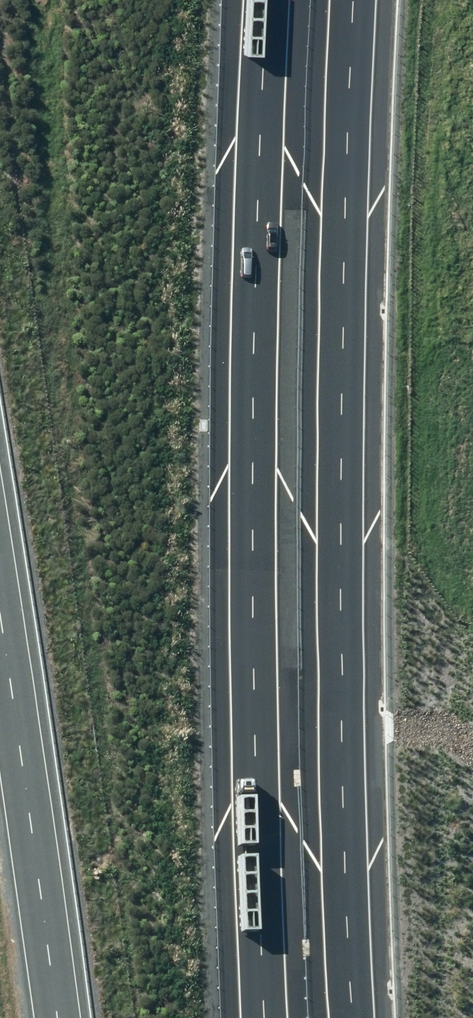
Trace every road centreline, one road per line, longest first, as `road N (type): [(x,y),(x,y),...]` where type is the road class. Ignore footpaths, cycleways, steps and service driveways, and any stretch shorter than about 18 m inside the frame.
road 1 (motorway): [(266,1017),(246,418),(268,0)]
road 2 (motorway): [(357,0),(345,732),(358,1017)]
road 3 (unclassified): [(0,658),(49,1017)]

